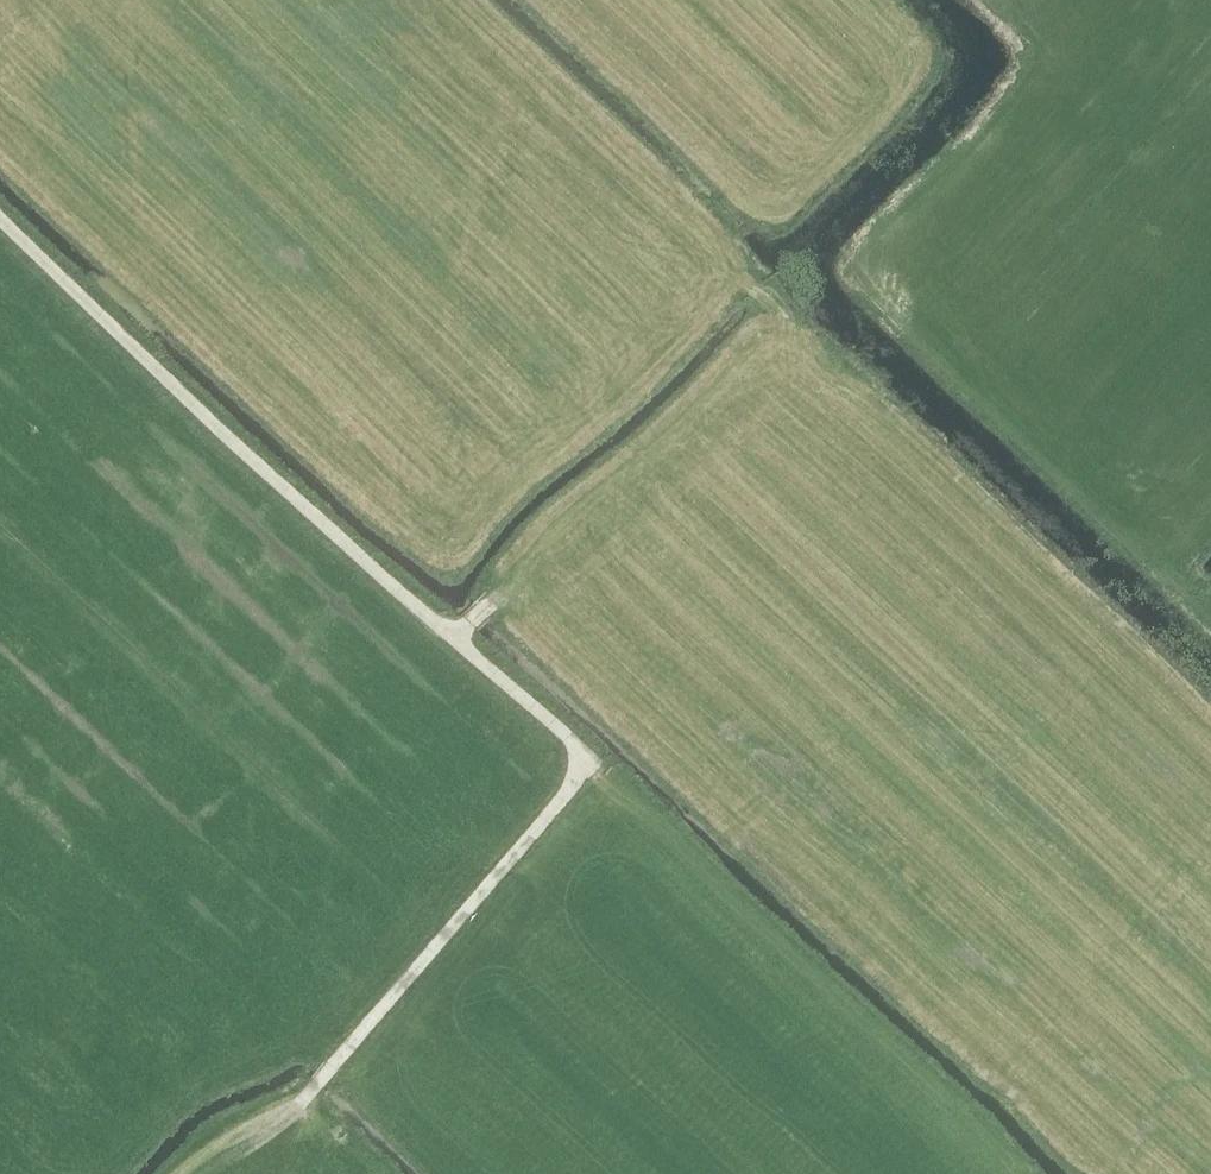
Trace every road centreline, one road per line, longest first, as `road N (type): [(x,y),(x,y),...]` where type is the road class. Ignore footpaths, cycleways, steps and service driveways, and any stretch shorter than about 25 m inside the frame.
road 1 (track): [(0,218),(265,470),(588,757),(568,792),(299,1104)]

